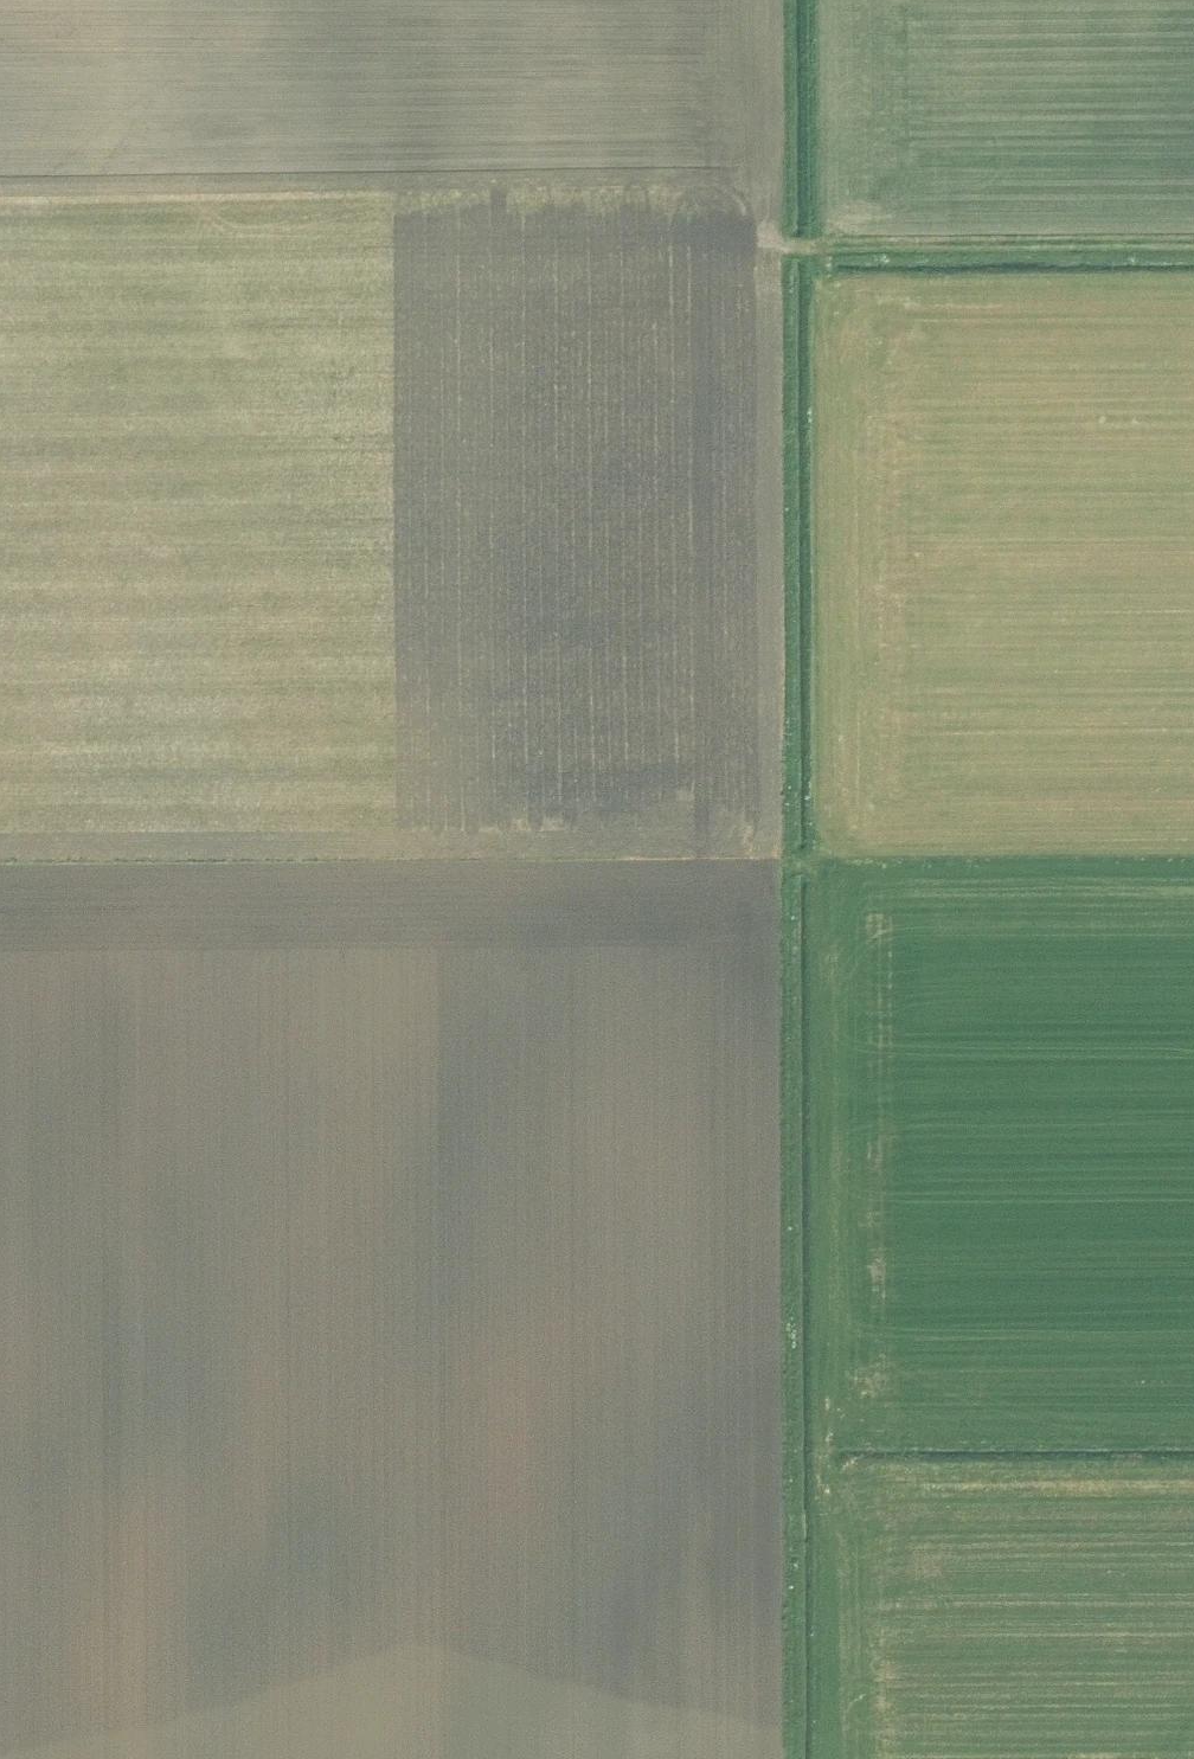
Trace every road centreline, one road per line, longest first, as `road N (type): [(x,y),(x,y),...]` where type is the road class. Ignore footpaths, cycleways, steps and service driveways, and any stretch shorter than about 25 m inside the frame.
road 1 (track): [(789,243),(1193,241)]

